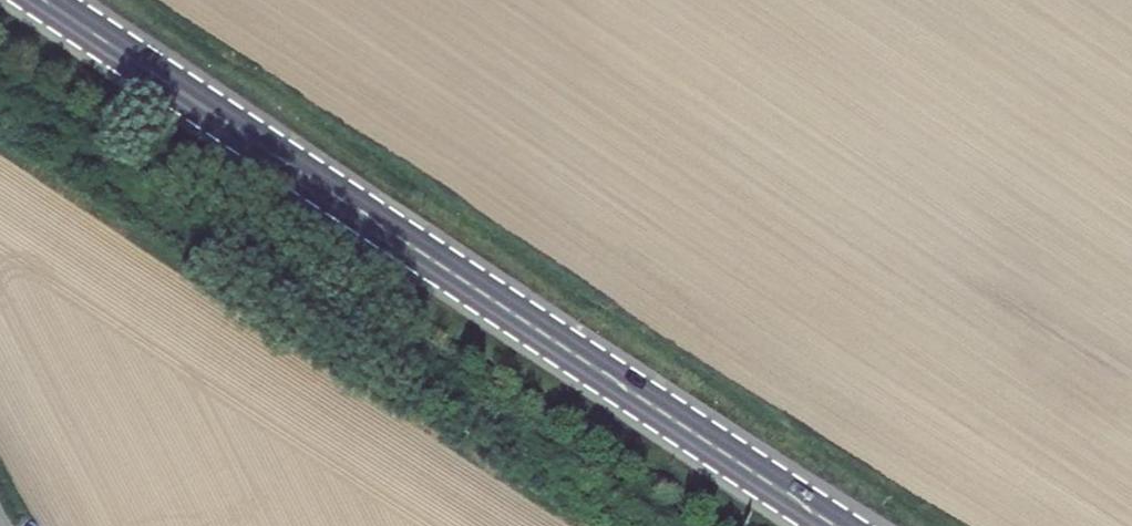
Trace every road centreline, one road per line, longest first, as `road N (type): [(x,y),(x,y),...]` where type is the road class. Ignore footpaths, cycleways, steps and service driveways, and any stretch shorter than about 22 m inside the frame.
road 1 (secondary): [(839,525),(43,0)]

